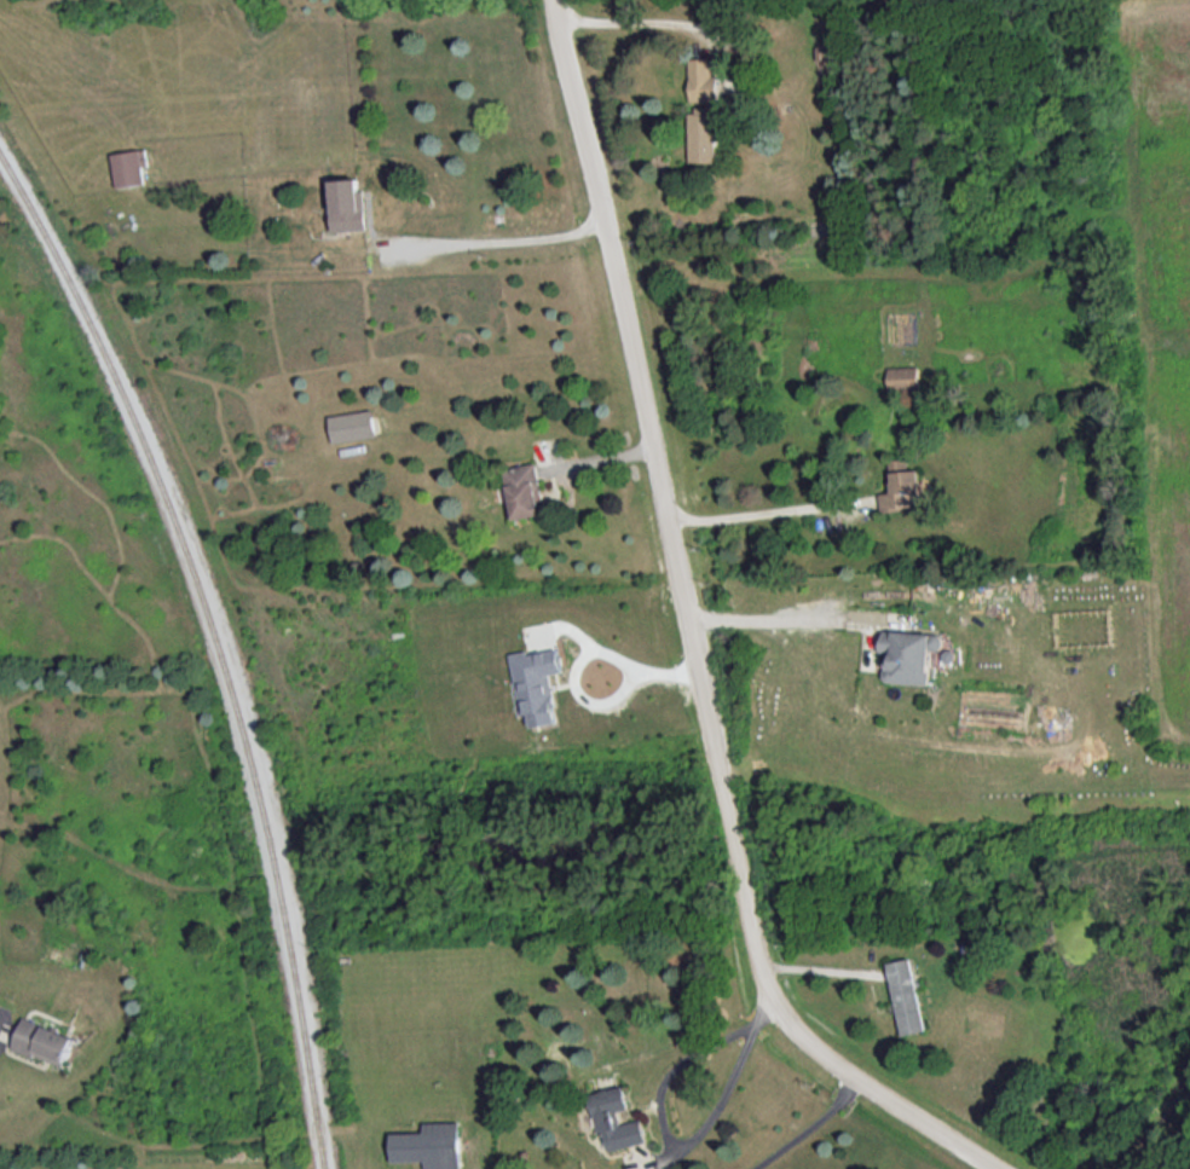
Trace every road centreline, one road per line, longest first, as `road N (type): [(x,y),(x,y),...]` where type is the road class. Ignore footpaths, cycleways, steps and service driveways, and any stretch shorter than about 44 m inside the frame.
road 1 (residential): [(1006,1168),(832,1060),(793,1025),(768,982),(558,0)]

